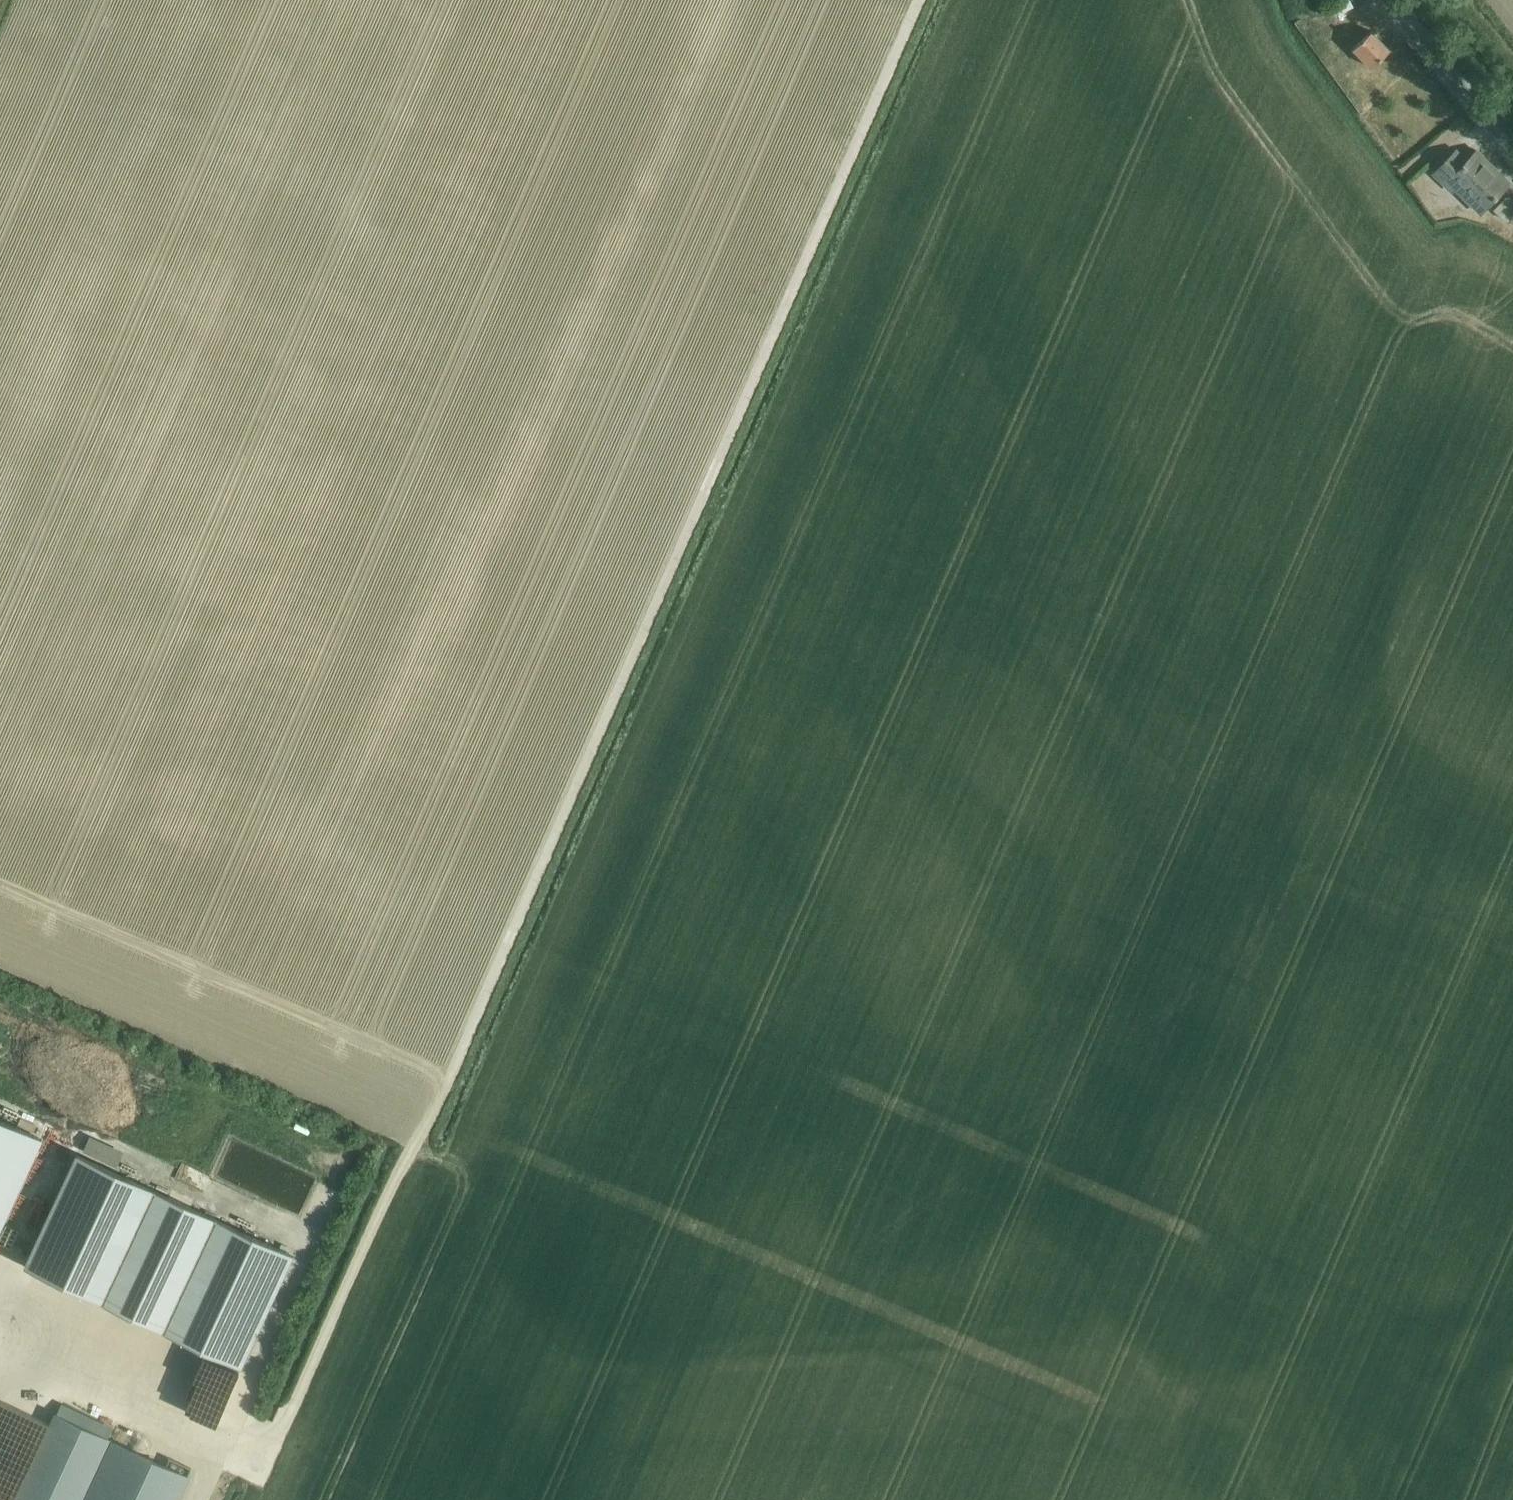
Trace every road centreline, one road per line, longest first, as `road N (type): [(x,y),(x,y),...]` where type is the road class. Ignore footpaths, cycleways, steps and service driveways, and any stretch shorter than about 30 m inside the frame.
road 1 (unclassified): [(1512,145),(1396,0)]

